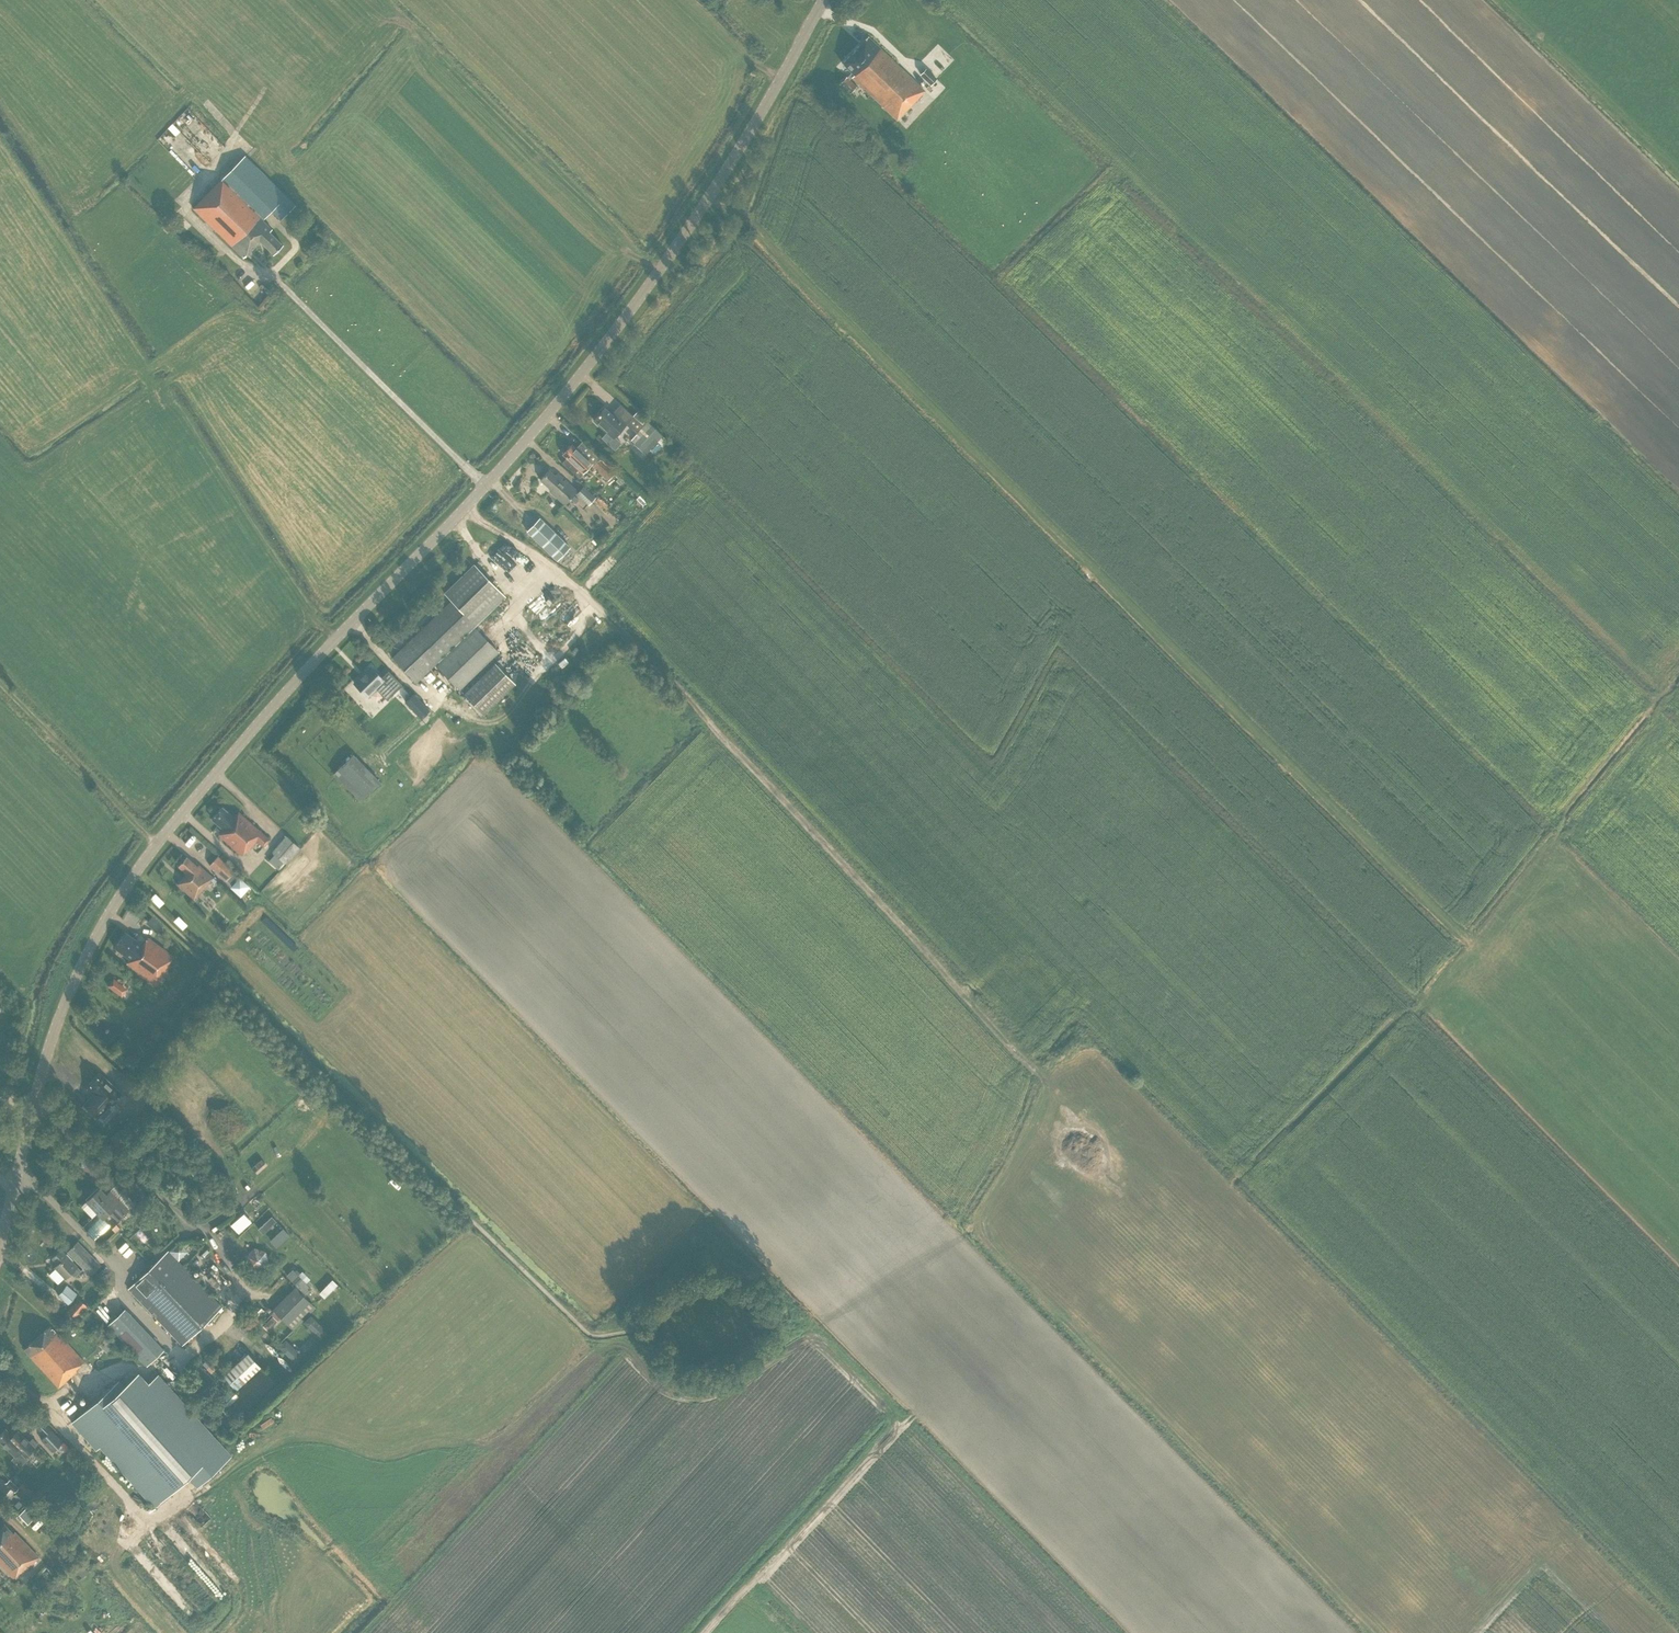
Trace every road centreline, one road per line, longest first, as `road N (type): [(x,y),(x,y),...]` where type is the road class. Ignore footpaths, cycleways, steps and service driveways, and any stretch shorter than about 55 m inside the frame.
road 1 (tertiary): [(0,1245),(59,1019),(128,883),(288,689),(486,485),(581,374),(690,226),(823,0)]
road 2 (track): [(240,1202),(193,1223),(33,1107)]

